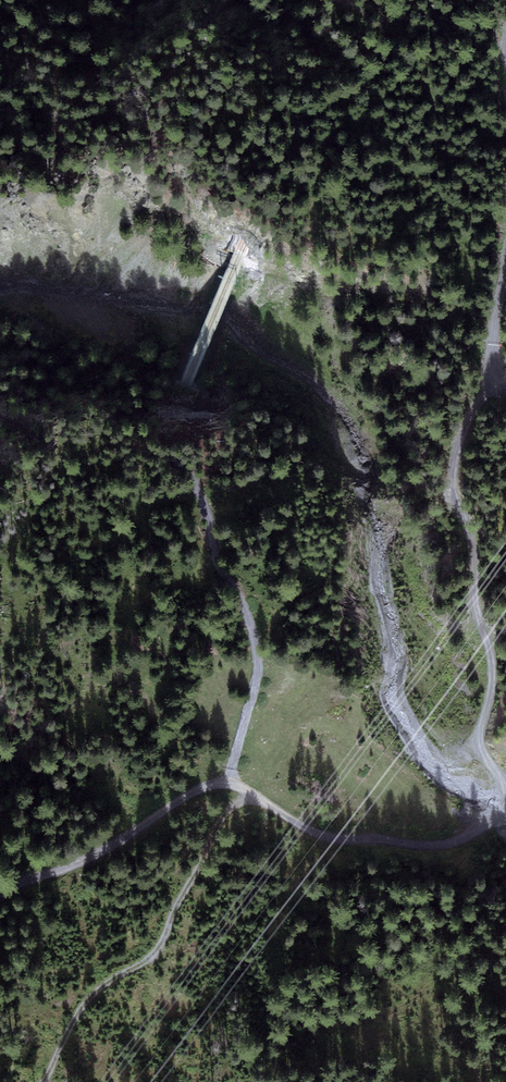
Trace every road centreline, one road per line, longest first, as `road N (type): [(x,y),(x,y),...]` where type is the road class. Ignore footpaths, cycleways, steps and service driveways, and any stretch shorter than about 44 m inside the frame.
road 1 (track): [(0,894),(86,862),(217,783),(346,839),(459,839),(492,822),(505,792),(479,739),(491,663),(474,606),(472,548),(456,479),(470,417),(505,378)]
road 2 (track): [(251,795),(218,827),(154,955),(94,992),(40,1081)]
road 3 (track): [(490,389),(505,239)]

